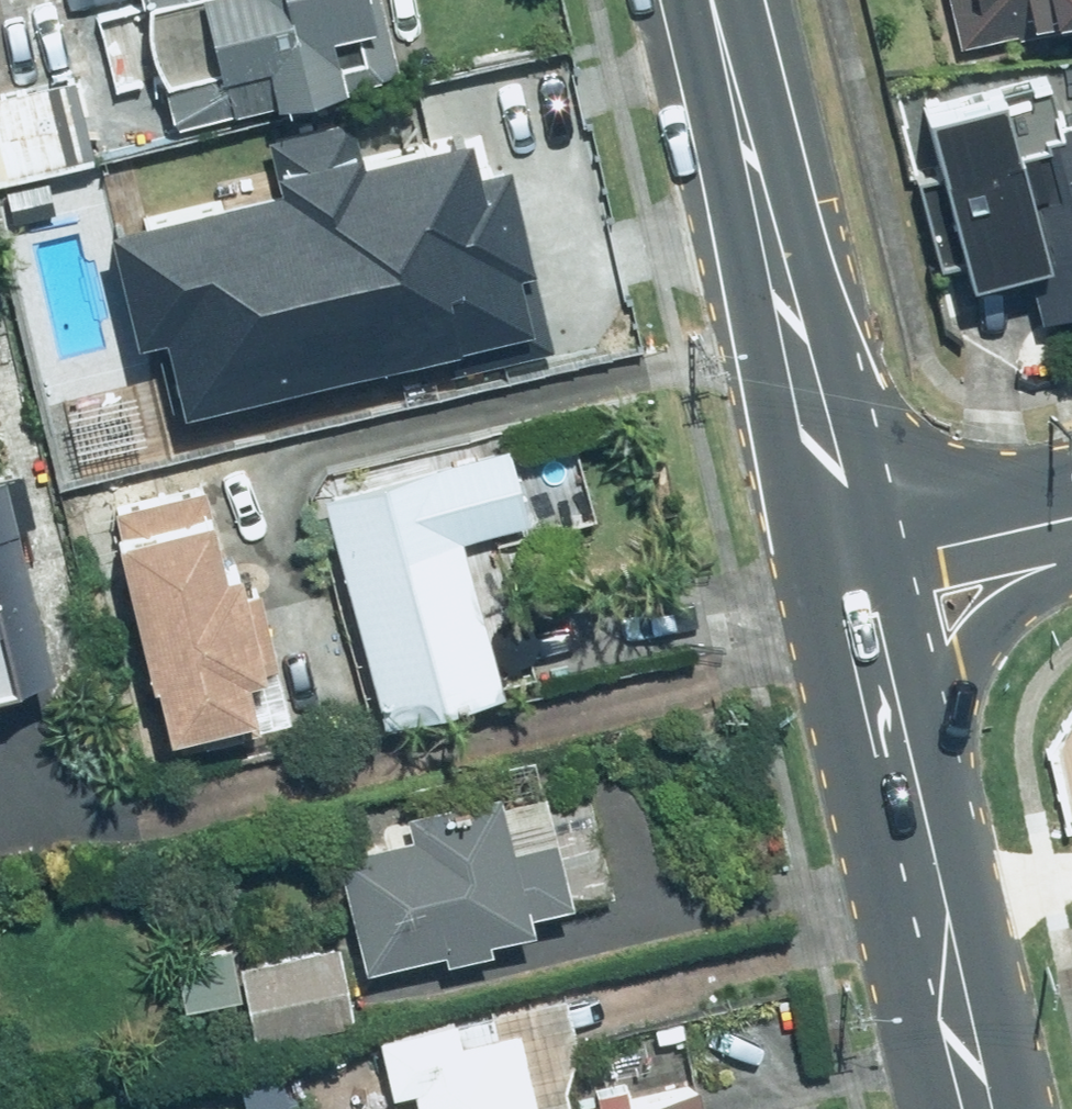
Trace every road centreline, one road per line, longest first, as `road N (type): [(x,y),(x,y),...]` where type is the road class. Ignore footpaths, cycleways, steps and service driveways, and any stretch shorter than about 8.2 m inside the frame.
road 1 (secondary): [(718,0),(855,556)]
road 2 (secondary): [(900,763),(982,1108)]
road 3 (secondary): [(1071,554),(998,618),(900,763)]
road 4 (residential): [(1071,516),(855,556)]
road 5 (secondary): [(855,556),(900,763)]

